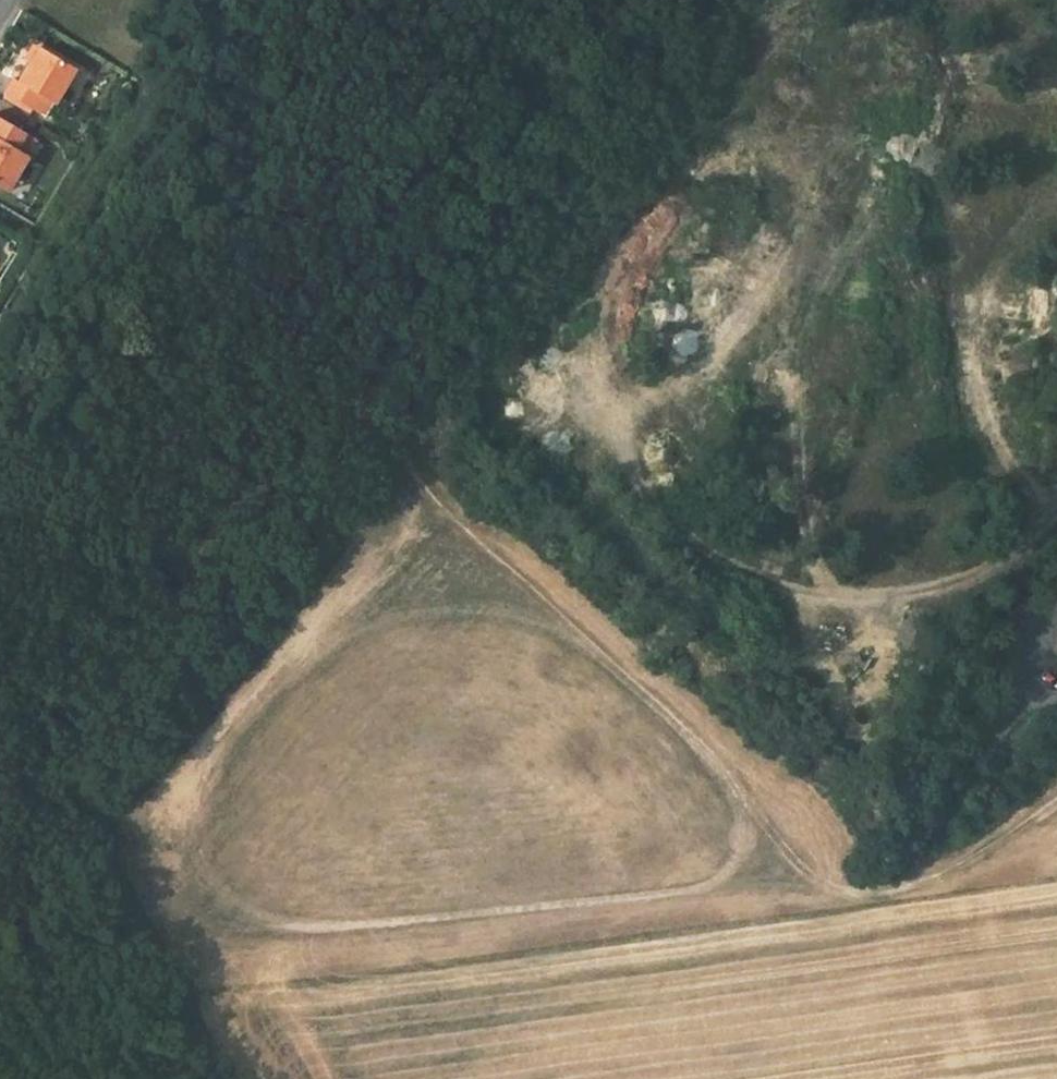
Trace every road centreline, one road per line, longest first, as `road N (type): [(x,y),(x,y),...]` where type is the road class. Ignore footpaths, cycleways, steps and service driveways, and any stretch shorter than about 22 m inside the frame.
road 1 (track): [(1056,805),(937,876),(895,890),(862,891),(817,878),(704,750),(417,475)]

